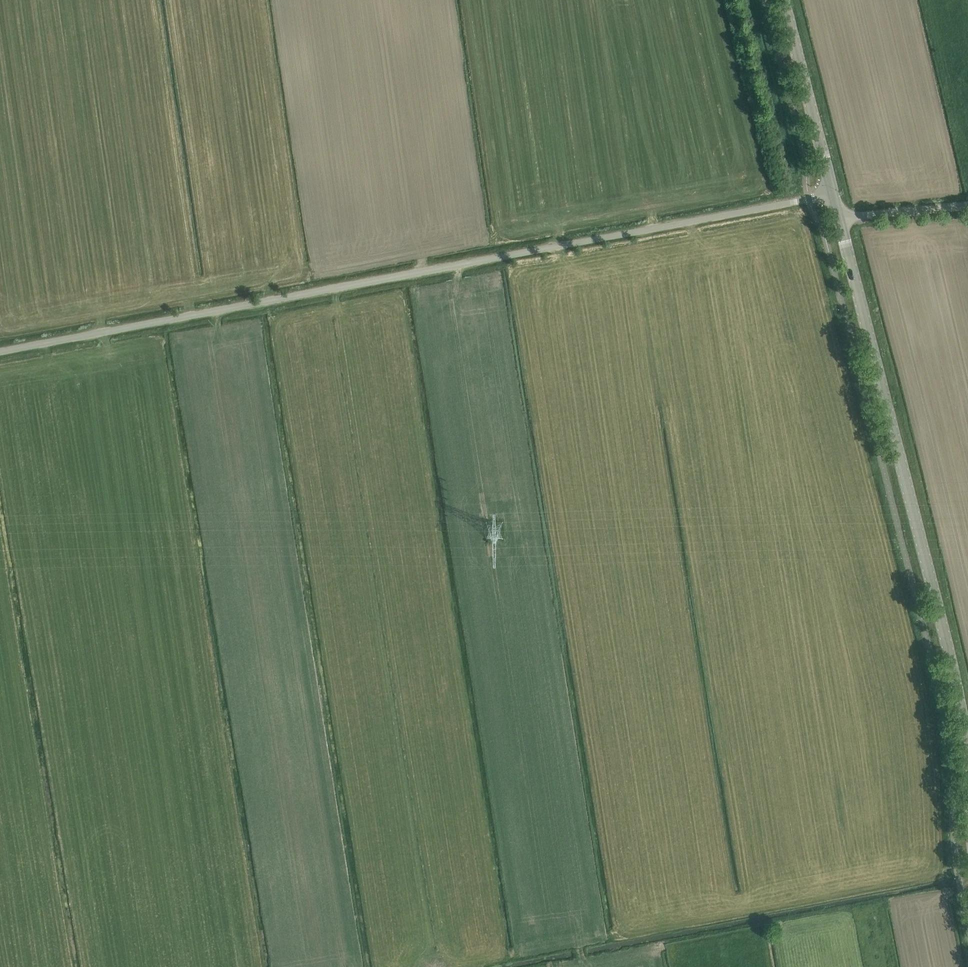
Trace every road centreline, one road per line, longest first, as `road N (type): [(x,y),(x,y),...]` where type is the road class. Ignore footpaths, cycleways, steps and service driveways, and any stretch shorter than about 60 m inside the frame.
road 1 (unclassified): [(0,351),(833,193)]
road 2 (tertiary): [(967,754),(839,219)]
road 3 (tertiary): [(833,193),(784,0)]
road 4 (unclassified): [(839,219),(967,205)]

